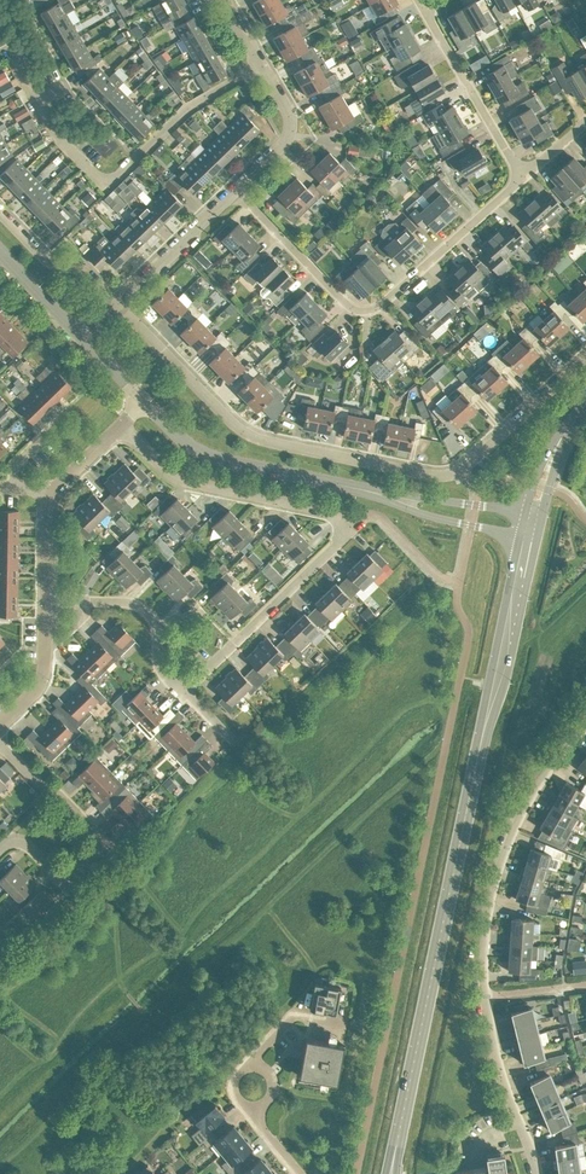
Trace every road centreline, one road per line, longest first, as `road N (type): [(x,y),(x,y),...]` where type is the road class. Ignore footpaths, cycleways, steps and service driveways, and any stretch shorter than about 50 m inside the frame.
road 1 (residential): [(585,359),(464,467),(438,476),(250,435),(117,304)]
road 2 (residential): [(184,691),(337,544),(345,525),(318,508),(172,475),(122,424)]
road 3 (residential): [(585,727),(545,776),(513,836),(485,939),(491,1034),(538,1173)]
road 4 (tertiary): [(479,749),(391,1173)]
road 5 (residential): [(235,190),(366,312),(522,178)]
road 6 (residential): [(261,66),(189,109),(107,186),(57,136),(37,101)]
road 7 (residential): [(0,743),(106,842),(65,882),(29,846),(0,850)]
road 8 (tertiary): [(479,749),(504,686),(539,529)]
road 9 (tertiary): [(144,402),(200,452),(345,486)]
road 10 (tertiary): [(519,537),(479,749)]
road 11 (residential): [(522,178),(423,10)]
road 12 (tertiary): [(345,486),(519,537)]
road 13 (tertiary): [(524,514),(345,486)]
road 14 (residential): [(117,304),(235,190)]
road 15 (residential): [(117,304),(82,270),(44,258),(0,212)]
road 16 (residential): [(235,190),(290,130),(261,66)]
road 17 (unclassified): [(0,727),(43,673),(47,600)]
road 18 (tertiary): [(539,529),(558,458),(585,407)]
road 19 (tertiary): [(585,407),(550,447),(524,514)]

